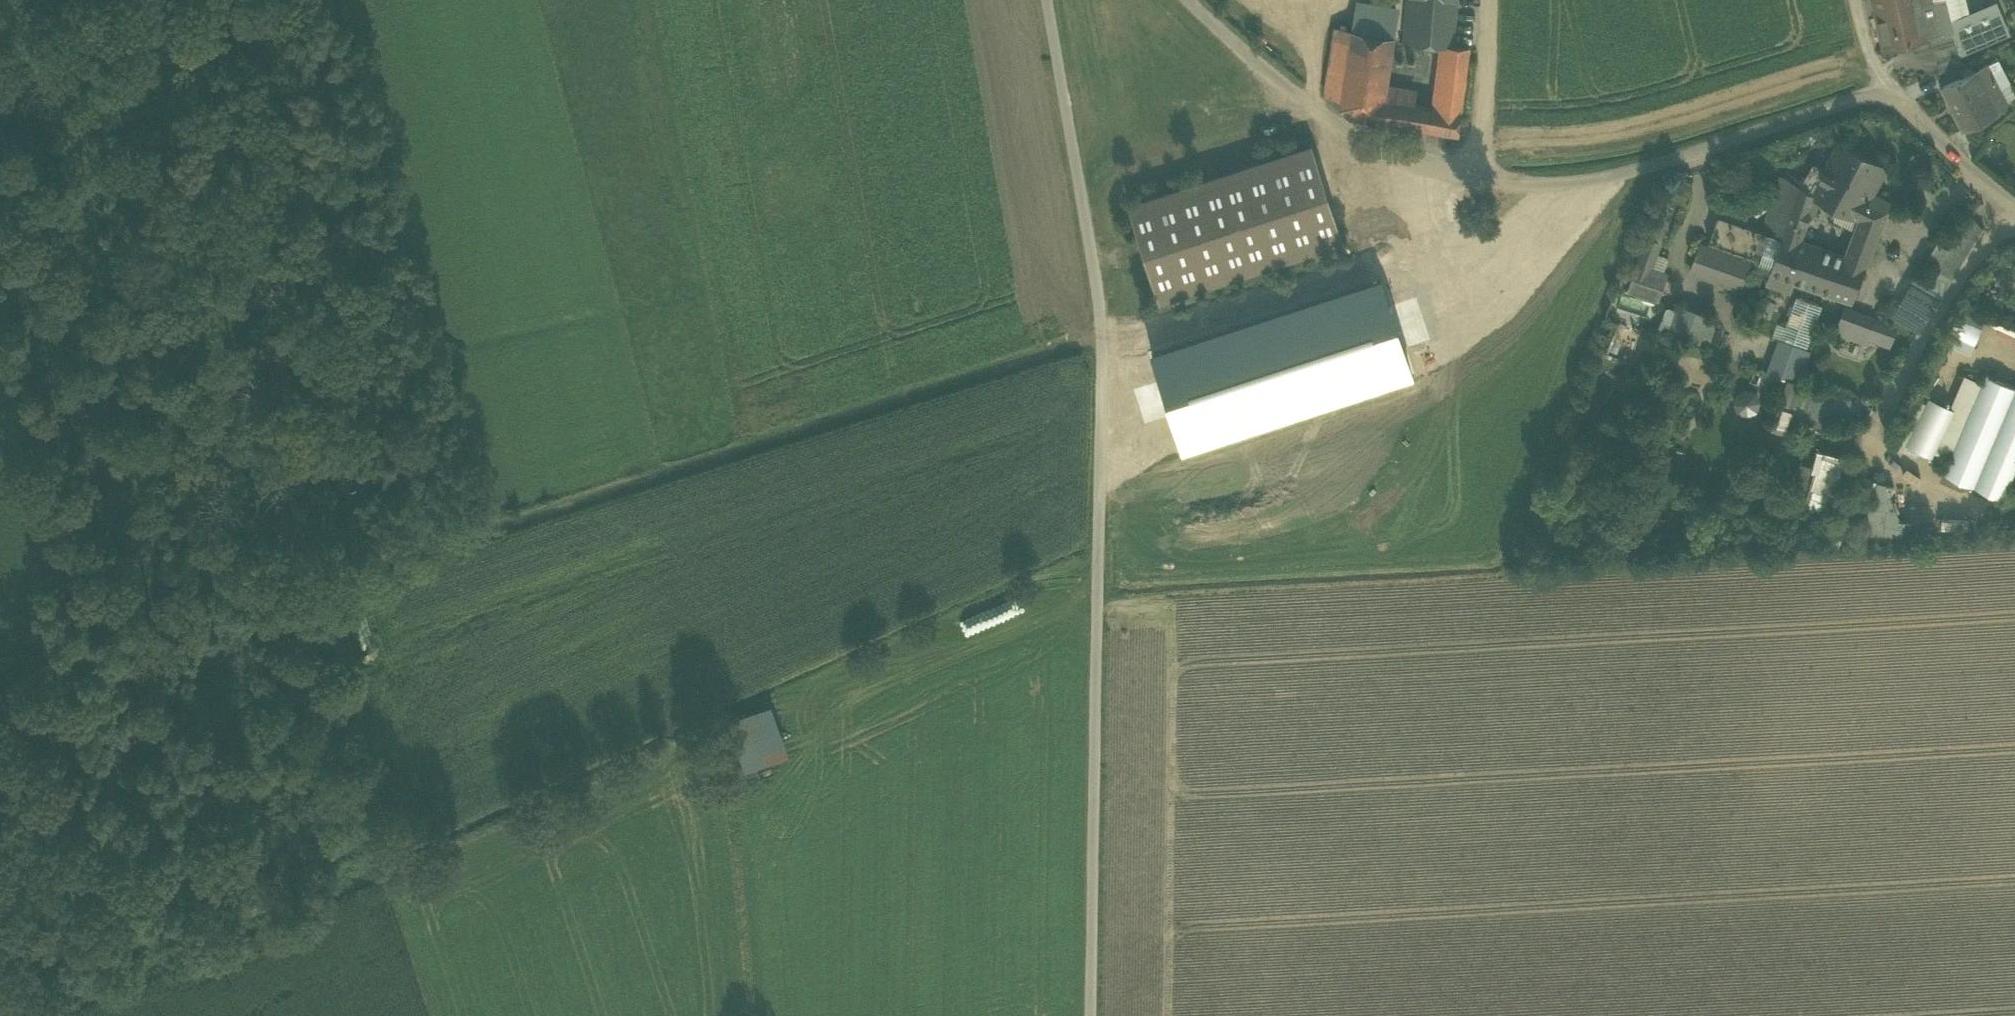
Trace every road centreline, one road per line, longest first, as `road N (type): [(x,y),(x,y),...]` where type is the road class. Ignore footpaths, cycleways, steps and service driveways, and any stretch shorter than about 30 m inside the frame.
road 1 (residential): [(1047,0),(1103,329),(1090,1015)]
road 2 (residential): [(1192,0),(1307,103),(1425,170),(1468,178),(1593,177),(1883,91)]
road 3 (track): [(1468,178),(1489,40),(1488,0)]
road 4 (residential): [(2014,206),(1883,91)]

